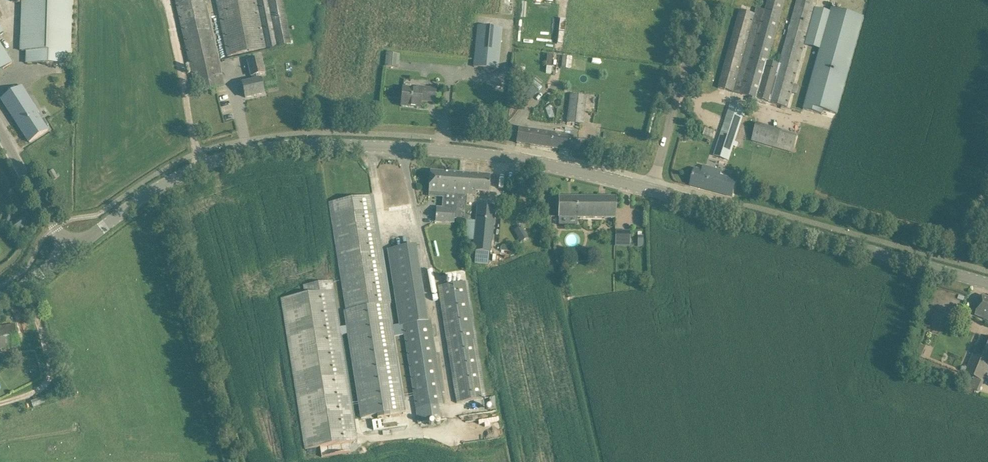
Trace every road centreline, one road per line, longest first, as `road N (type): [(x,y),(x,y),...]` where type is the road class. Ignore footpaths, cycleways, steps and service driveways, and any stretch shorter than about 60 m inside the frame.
road 1 (tertiary): [(649,189),(460,151),(275,147),(182,176),(69,253)]
road 2 (tertiary): [(987,283),(649,189)]
road 3 (track): [(164,186),(242,461)]
road 4 (unclassified): [(649,189),(707,0)]
road 5 (unclassified): [(69,253),(0,136)]

